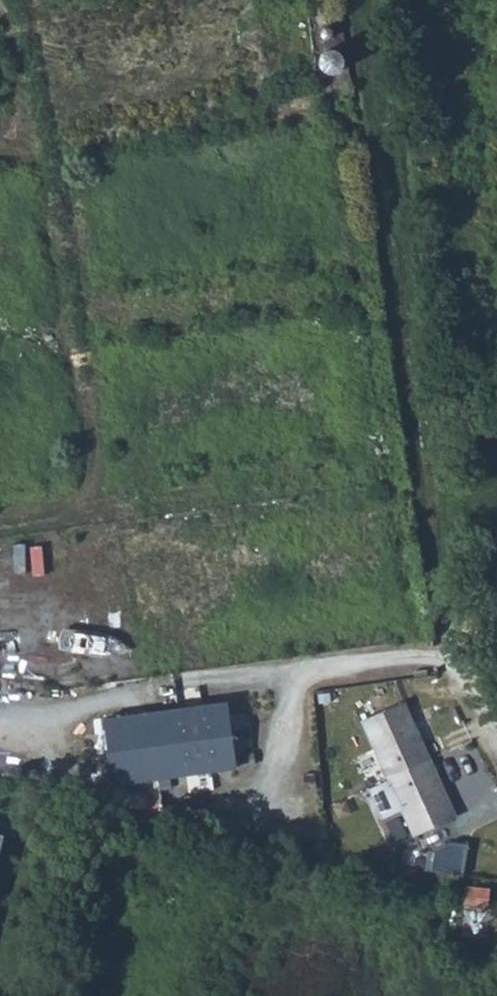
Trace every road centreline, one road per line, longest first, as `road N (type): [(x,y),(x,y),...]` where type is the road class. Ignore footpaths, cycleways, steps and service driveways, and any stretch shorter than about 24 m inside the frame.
road 1 (track): [(485,729),(440,659),(415,333),(371,0)]
road 2 (track): [(0,516),(67,508),(86,491),(95,461),(36,9),(43,0)]

